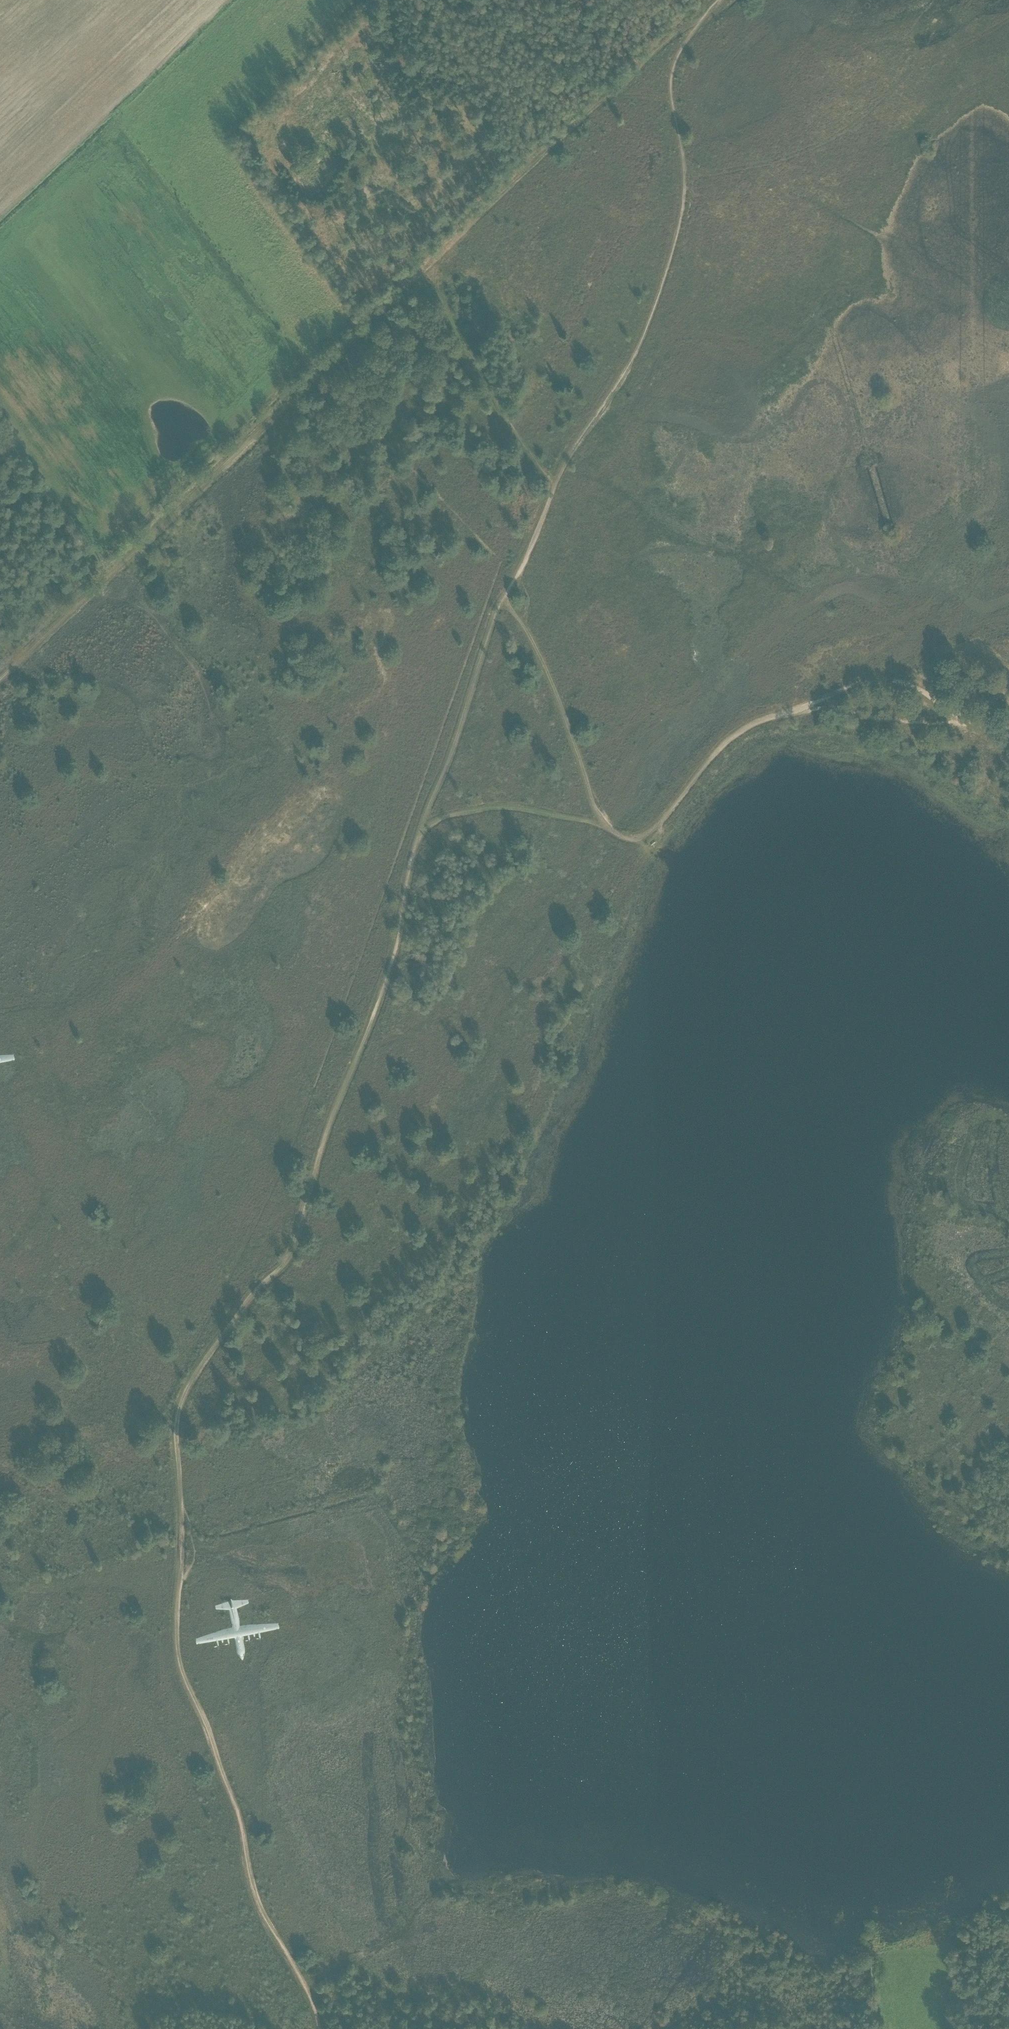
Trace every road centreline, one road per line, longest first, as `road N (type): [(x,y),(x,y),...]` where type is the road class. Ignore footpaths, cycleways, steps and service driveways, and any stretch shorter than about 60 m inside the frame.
road 1 (track): [(433,262),(0,676)]

